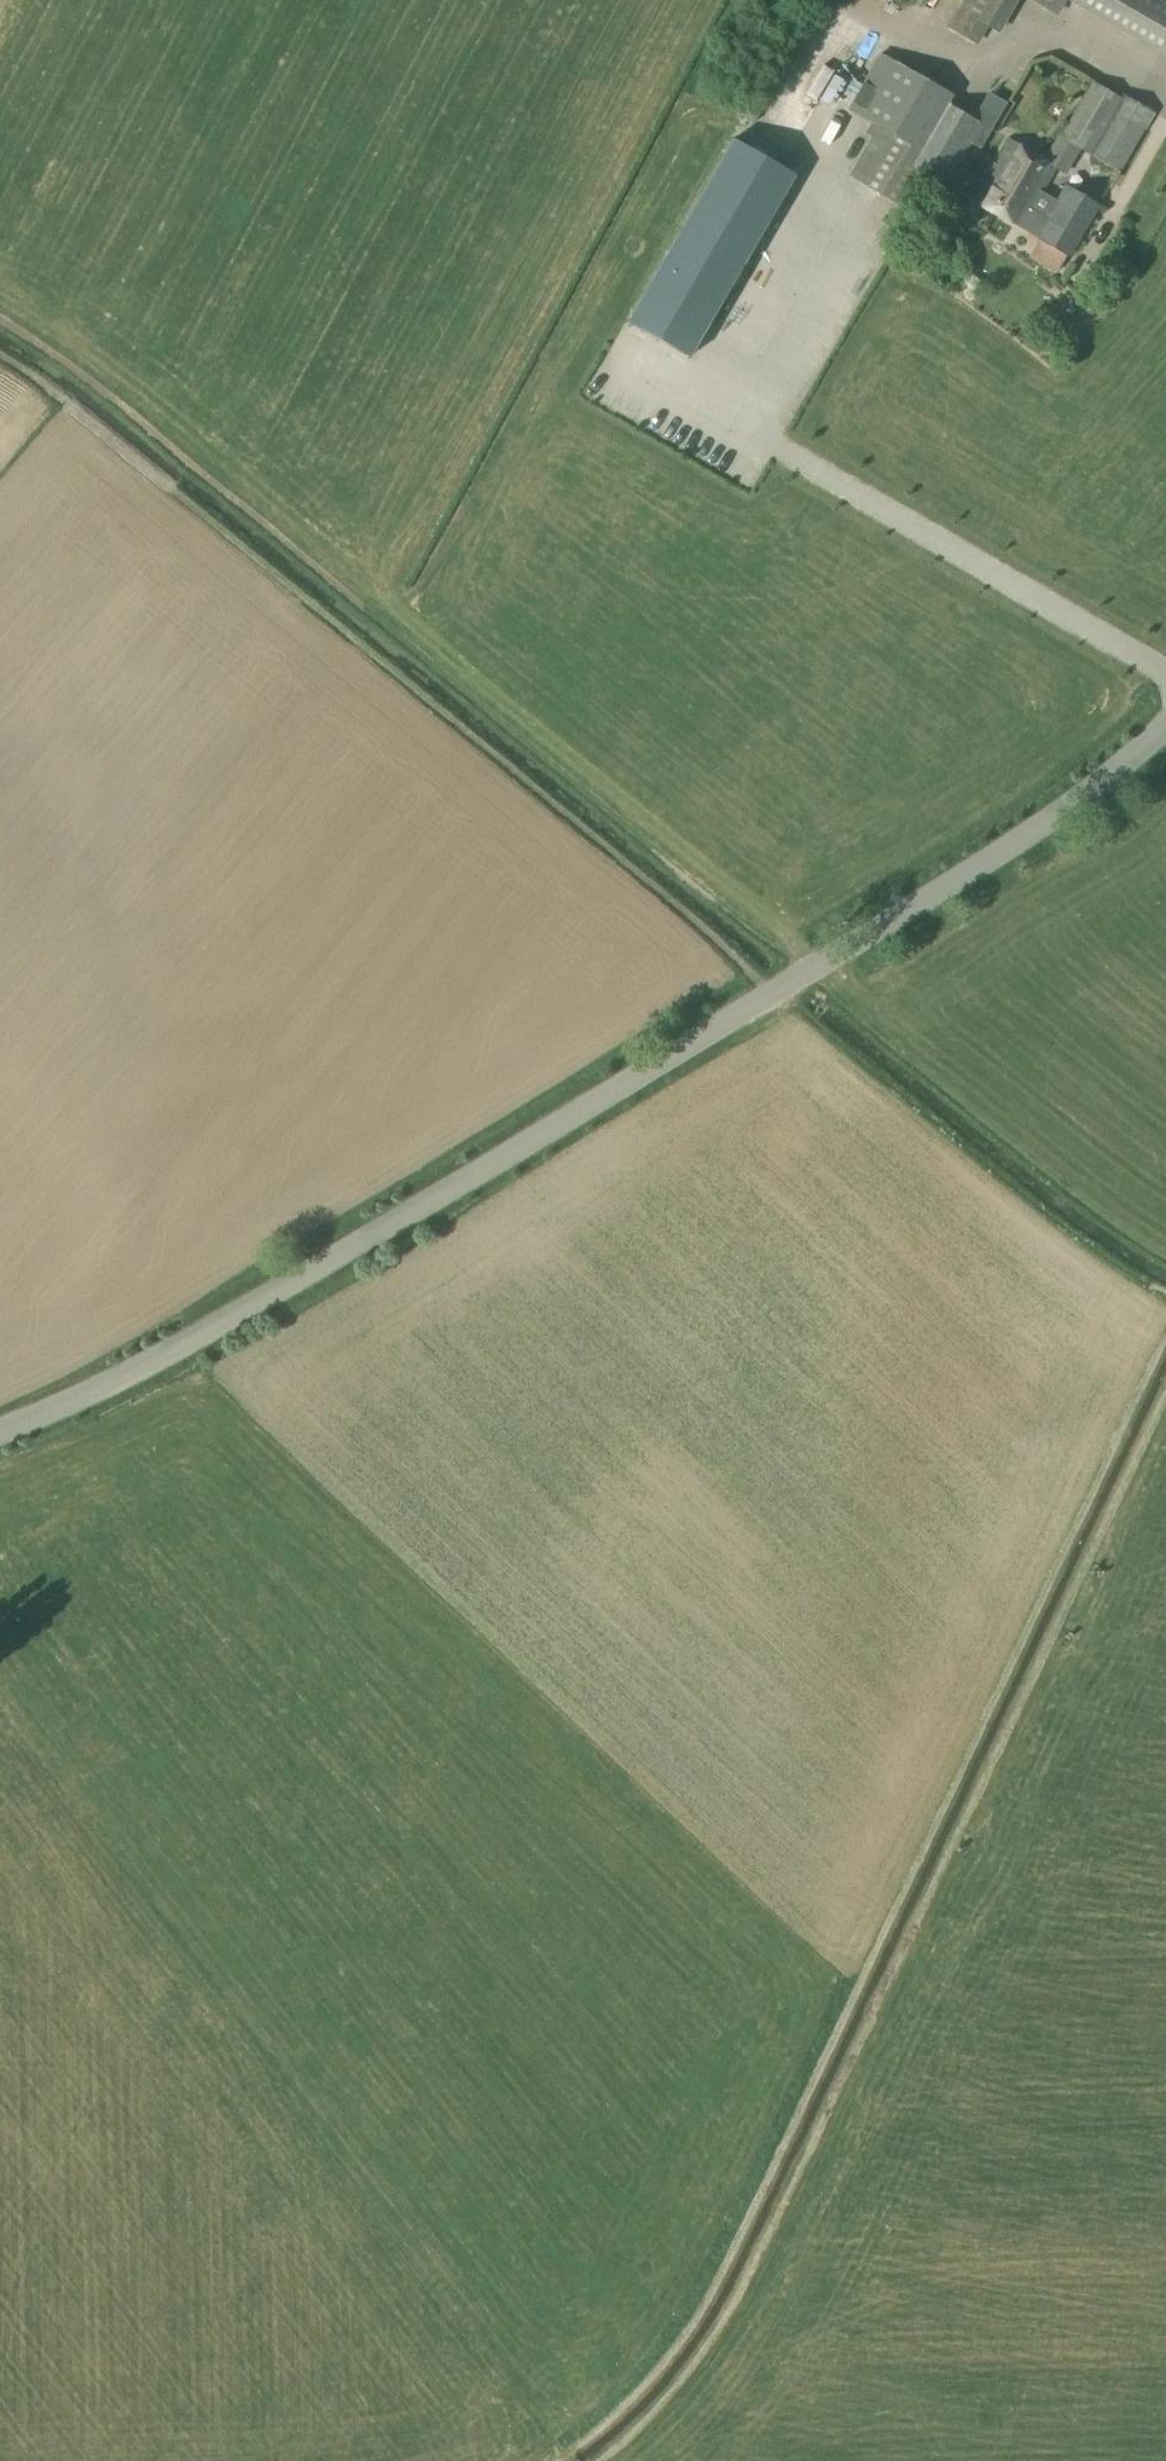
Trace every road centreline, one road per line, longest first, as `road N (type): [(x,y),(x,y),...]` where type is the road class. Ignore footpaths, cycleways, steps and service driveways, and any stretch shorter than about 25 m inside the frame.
road 1 (tertiary): [(1165,725),(1074,804),(802,974),(214,1329),(0,1430)]

